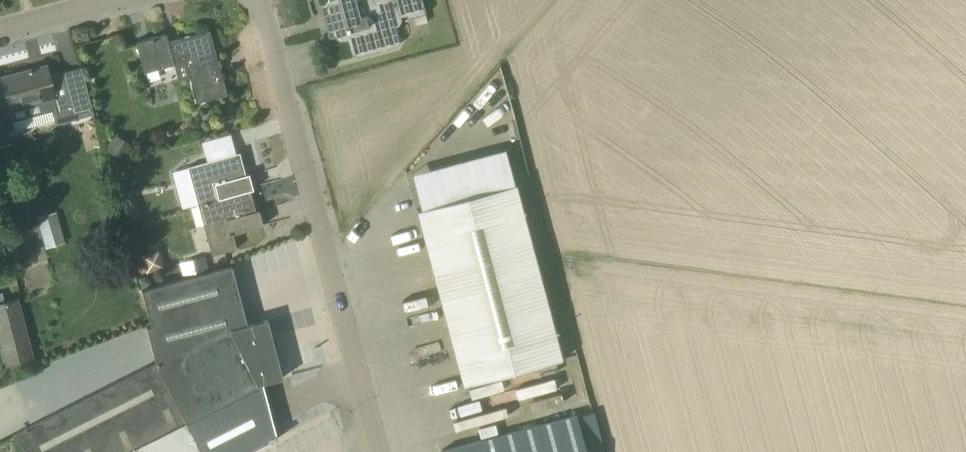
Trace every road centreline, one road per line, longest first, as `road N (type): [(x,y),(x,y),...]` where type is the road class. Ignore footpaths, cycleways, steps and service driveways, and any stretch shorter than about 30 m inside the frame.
road 1 (unclassified): [(377,451),(259,0)]

